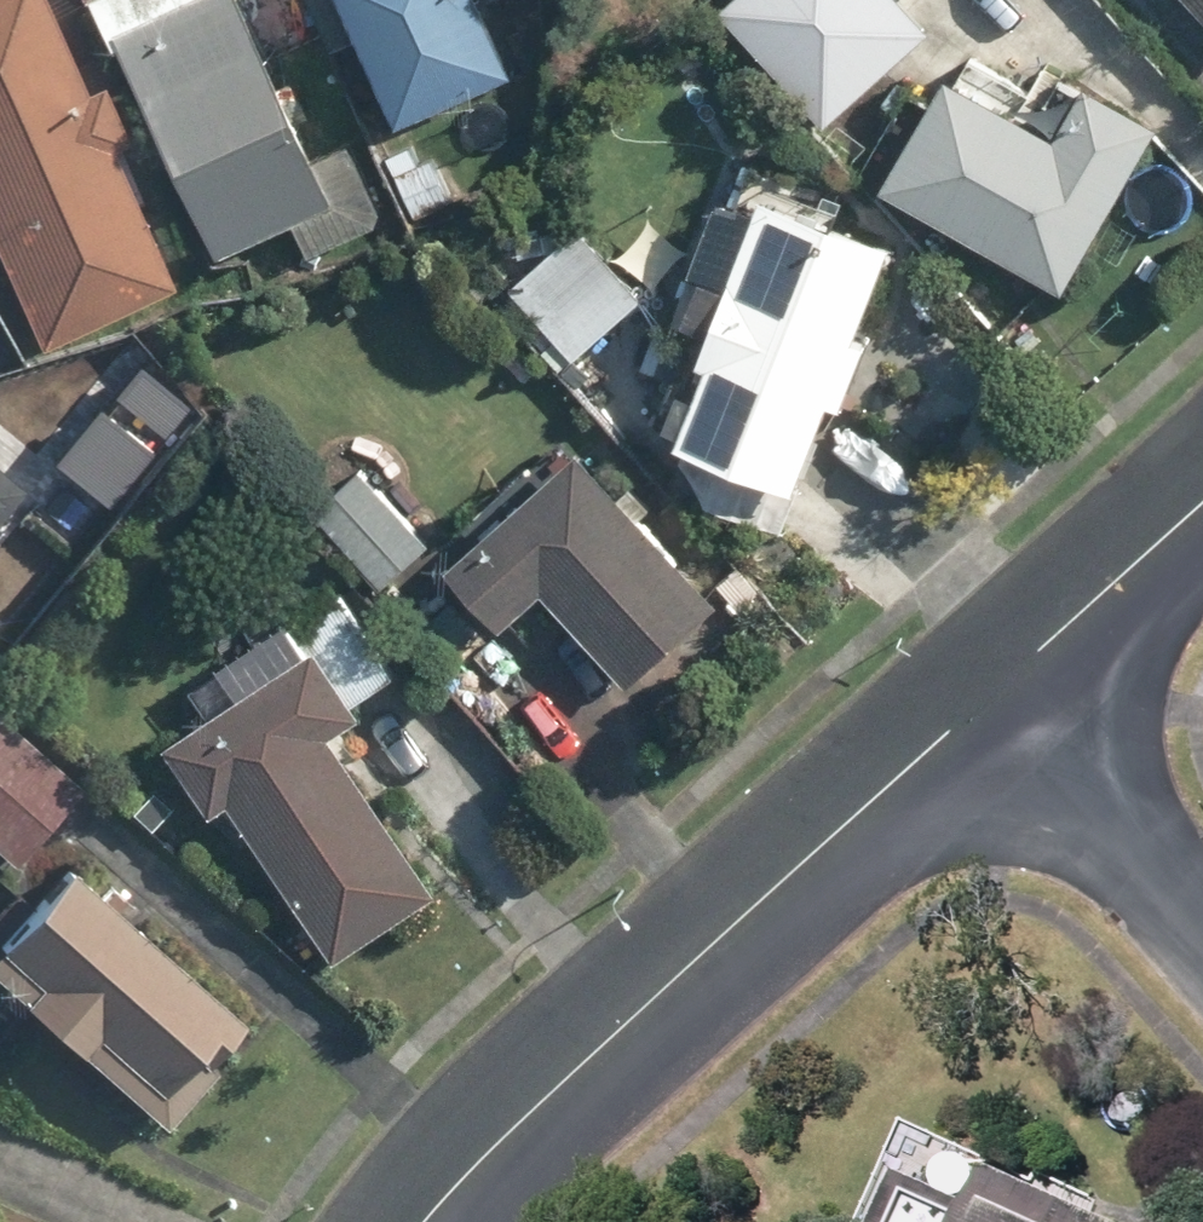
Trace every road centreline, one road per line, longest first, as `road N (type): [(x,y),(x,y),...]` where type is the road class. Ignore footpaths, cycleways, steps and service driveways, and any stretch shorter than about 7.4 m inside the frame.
road 1 (residential): [(985,693),(520,1116),(432,1221)]
road 2 (residential): [(985,693),(1202,930)]
road 3 (residential): [(1202,499),(985,693)]

